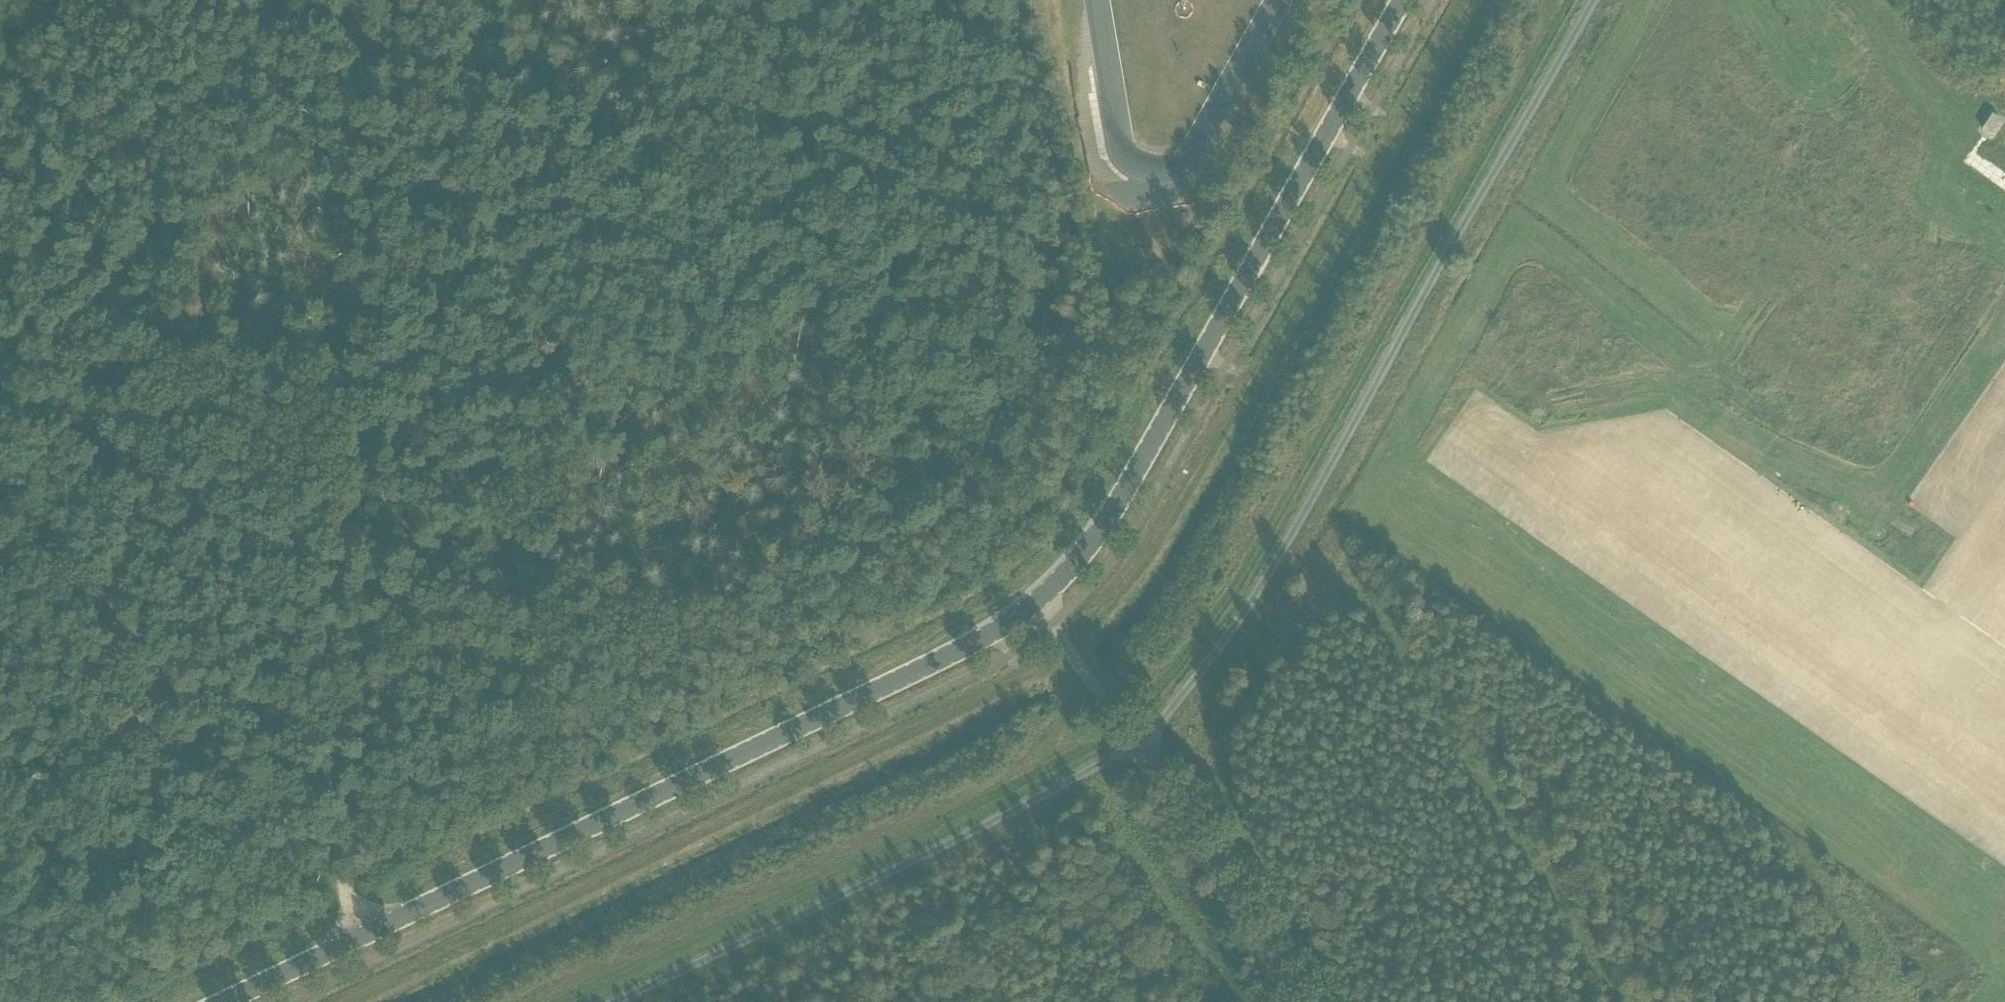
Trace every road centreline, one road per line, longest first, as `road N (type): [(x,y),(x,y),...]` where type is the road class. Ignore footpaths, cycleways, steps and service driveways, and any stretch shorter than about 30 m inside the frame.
road 1 (tertiary): [(222,1001),(1037,604),(1089,547),(1148,450),(1404,0)]
road 2 (track): [(1465,0),(1166,525),(1123,586),(1066,644),(1028,674),(347,1001)]

